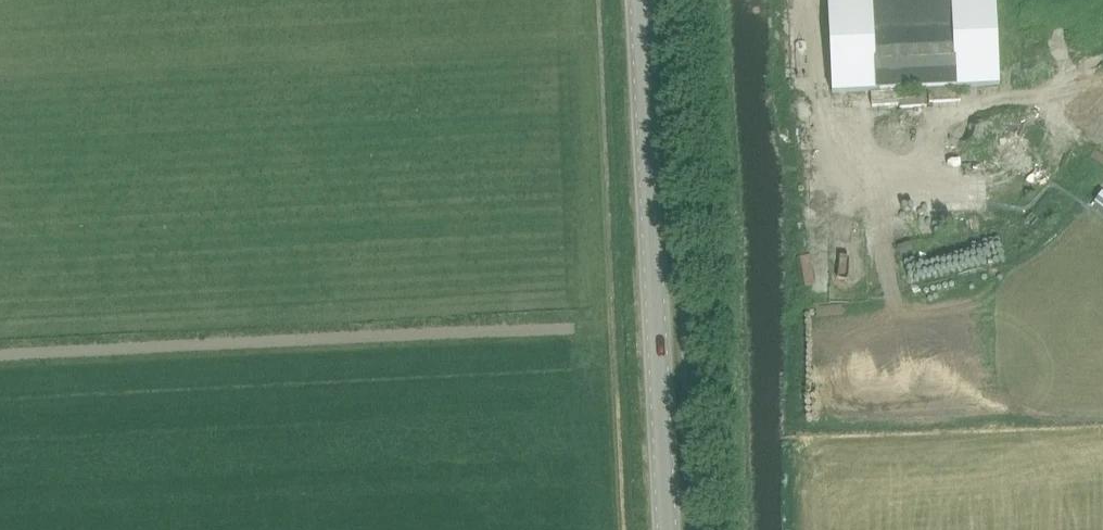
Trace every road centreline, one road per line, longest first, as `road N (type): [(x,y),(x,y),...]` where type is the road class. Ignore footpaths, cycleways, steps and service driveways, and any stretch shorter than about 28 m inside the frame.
road 1 (unclassified): [(639,0),(666,529)]

